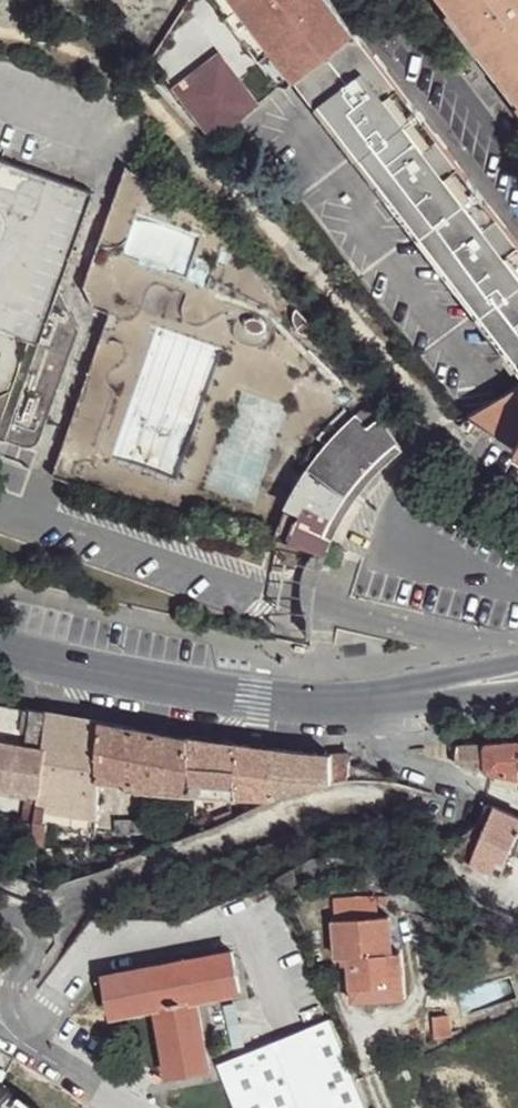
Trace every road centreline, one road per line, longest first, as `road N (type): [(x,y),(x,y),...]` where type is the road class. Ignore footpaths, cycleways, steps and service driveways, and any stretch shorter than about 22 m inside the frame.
road 1 (secondary): [(449,688),(343,702),(258,697),(0,643)]
road 2 (residential): [(381,0),(517,174)]

